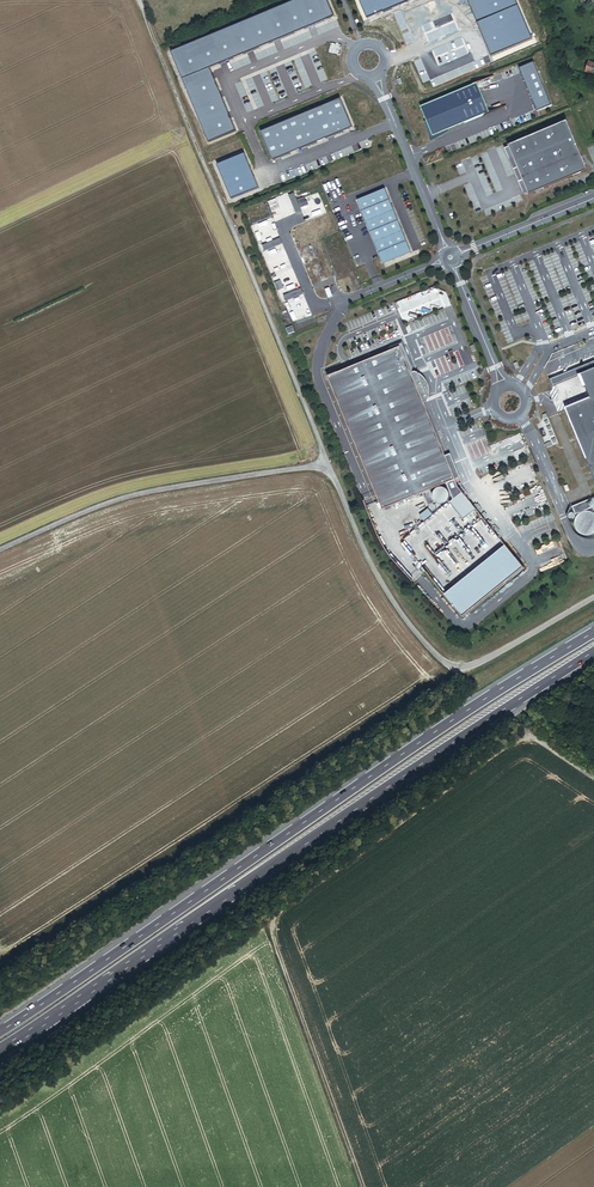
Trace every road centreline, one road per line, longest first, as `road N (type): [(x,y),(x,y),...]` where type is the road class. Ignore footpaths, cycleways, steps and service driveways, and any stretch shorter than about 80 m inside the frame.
road 1 (unclassified): [(139,0),(351,522),(385,592),(438,656),(460,667)]
road 2 (trunk): [(0,1052),(593,651)]
road 3 (trunk): [(593,631),(0,1031)]
road 4 (track): [(521,736),(266,924),(360,1186)]
road 5 (unclassified): [(377,74),(447,249)]
road 6 (unclassified): [(593,596),(460,667)]
road 7 (unclassified): [(593,198),(459,253)]
road 8 (unclassified): [(454,267),(502,386)]

